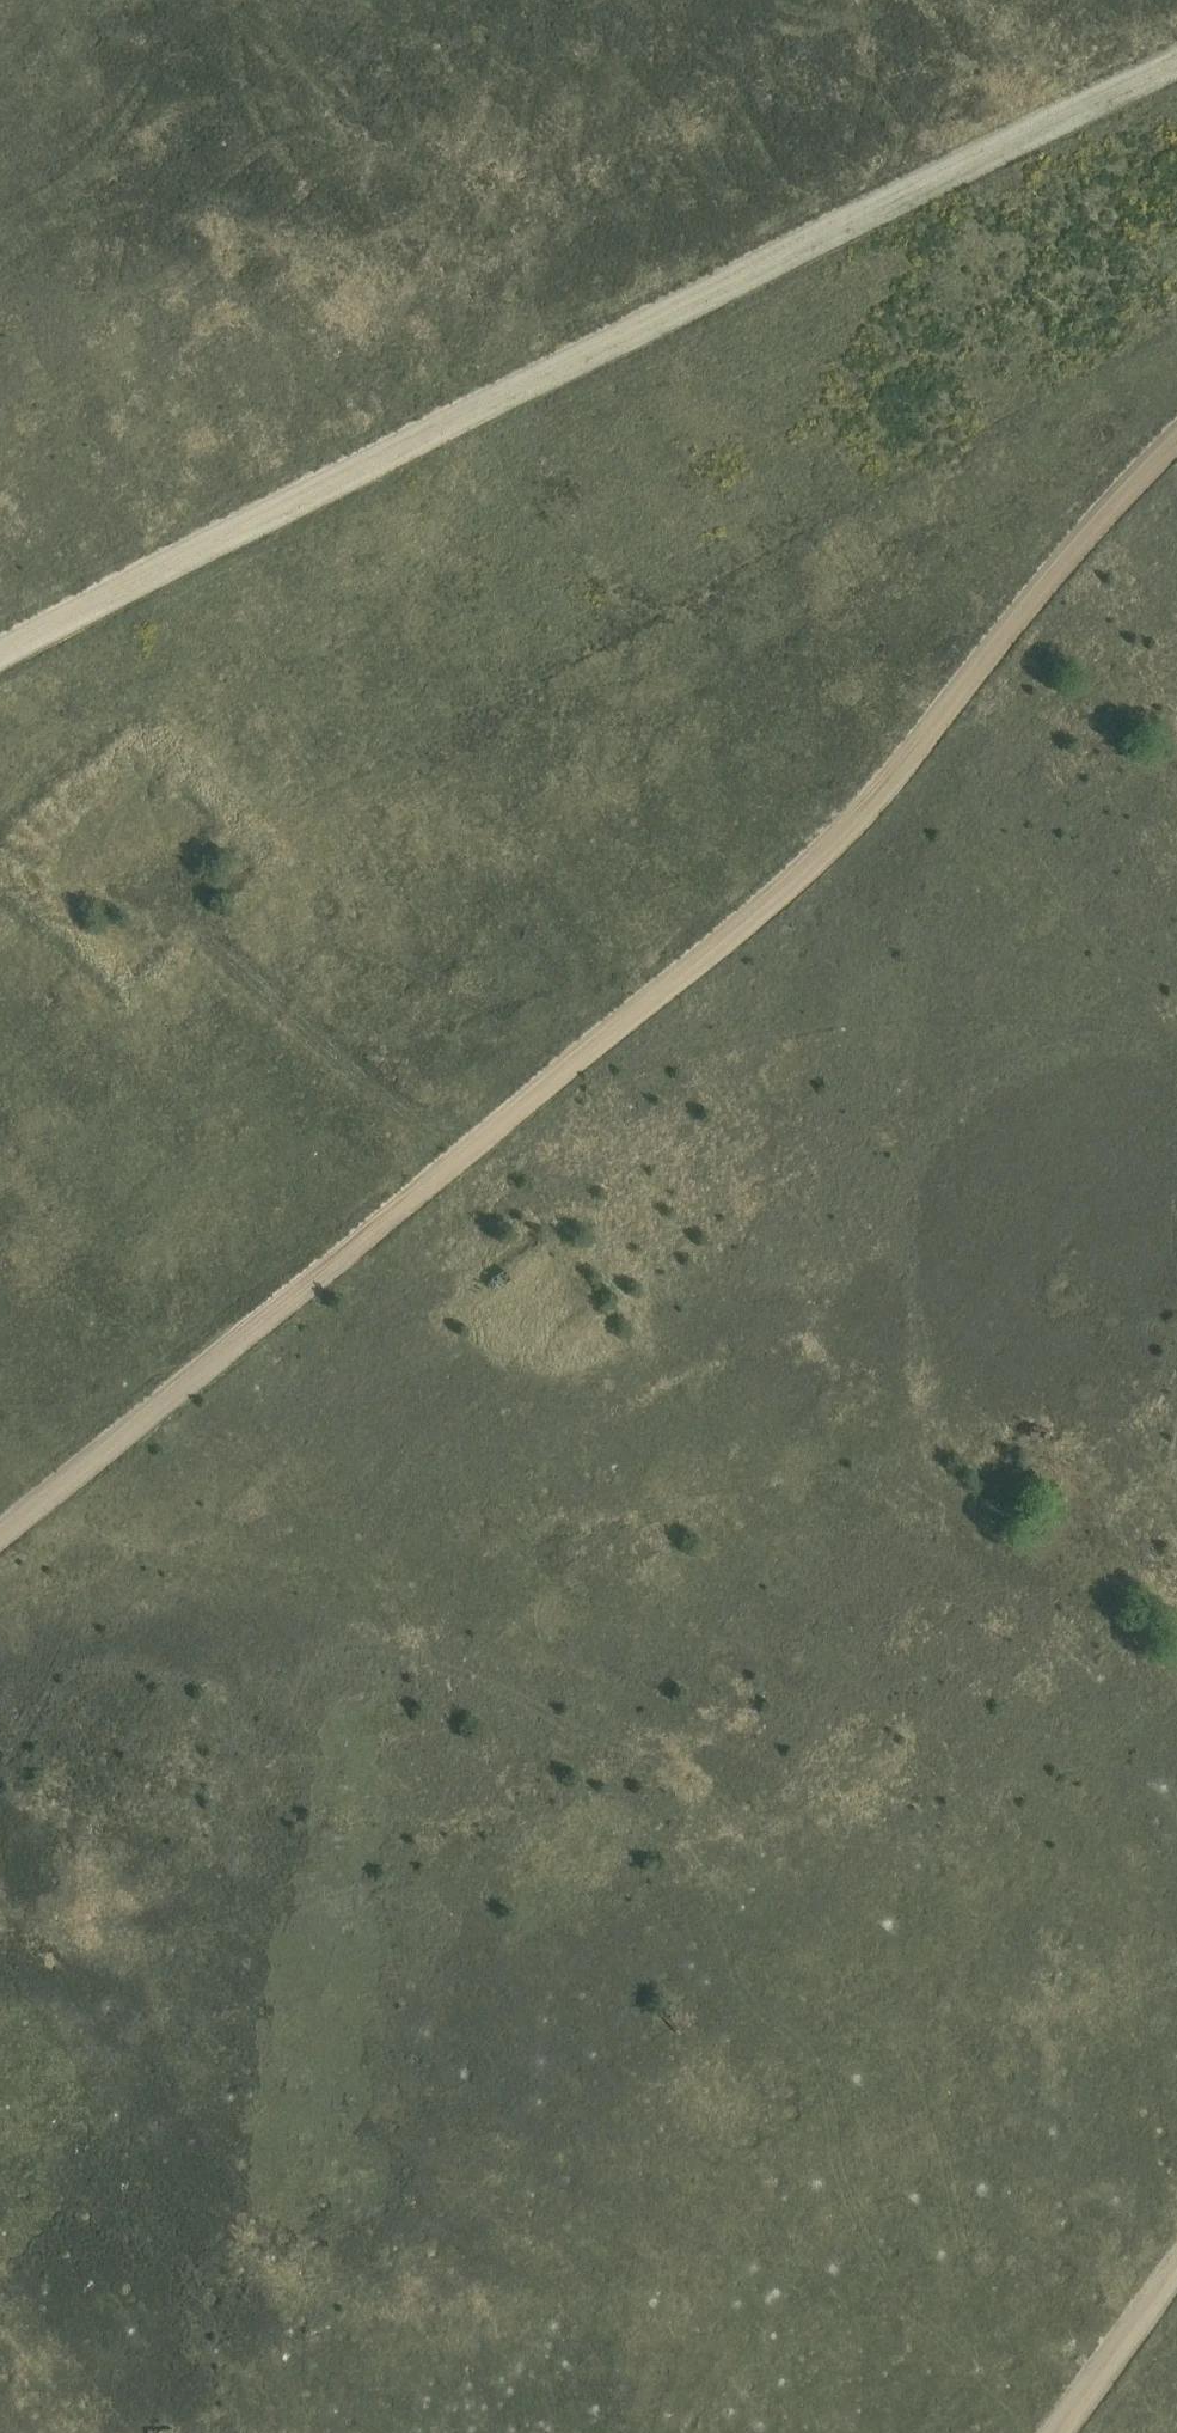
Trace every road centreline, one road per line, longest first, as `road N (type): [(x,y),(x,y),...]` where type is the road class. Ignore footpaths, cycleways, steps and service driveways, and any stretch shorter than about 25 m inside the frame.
road 1 (track): [(1176,434),(1103,509),(931,729),(836,833),(453,1162),(0,1528)]
road 2 (track): [(0,644),(1176,61)]
road 3 (track): [(453,1162),(206,942),(188,914),(191,889),(222,871)]
road 4 (track): [(1051,2432),(1176,2262)]

